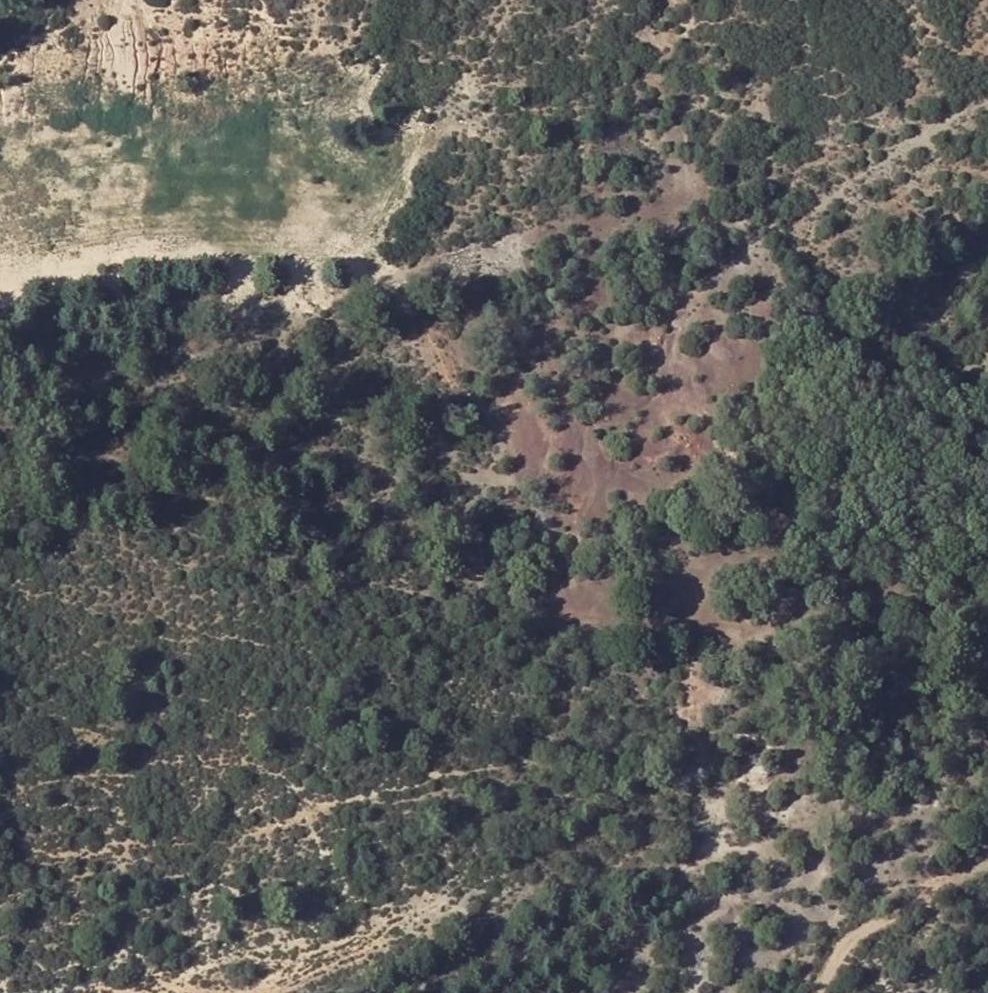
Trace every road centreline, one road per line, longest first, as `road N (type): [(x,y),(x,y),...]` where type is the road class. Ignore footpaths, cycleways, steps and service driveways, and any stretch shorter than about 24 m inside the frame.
road 1 (track): [(817,992),(845,941),(987,863)]

